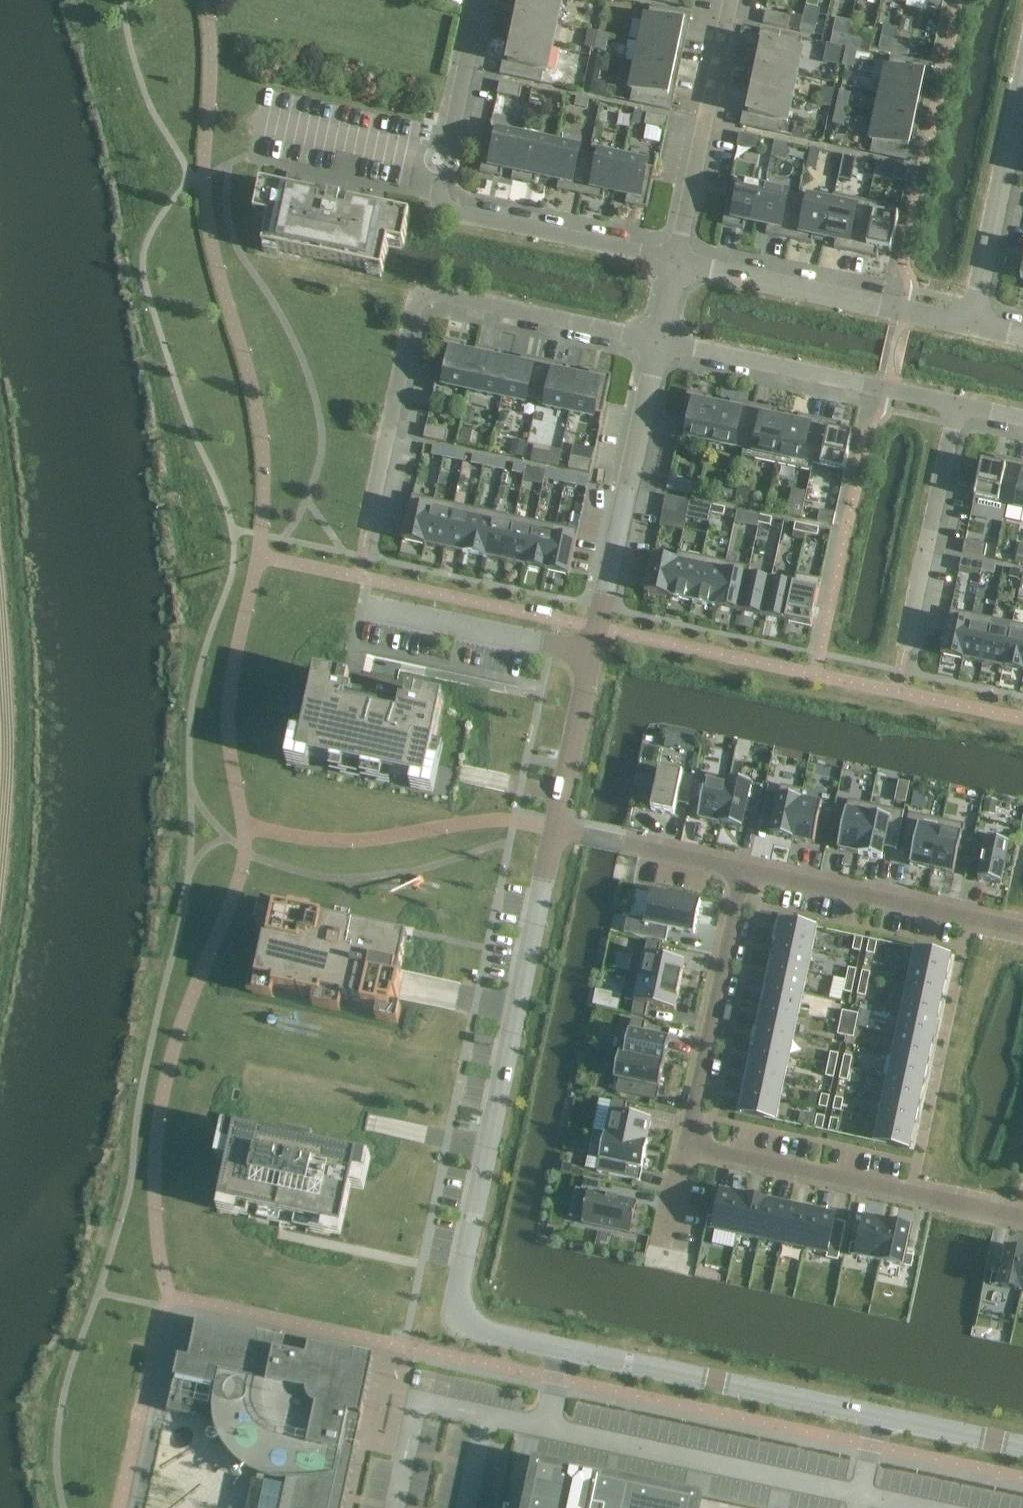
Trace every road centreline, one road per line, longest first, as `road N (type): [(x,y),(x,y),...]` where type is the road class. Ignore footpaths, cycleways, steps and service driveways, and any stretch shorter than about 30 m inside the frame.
road 1 (tertiary): [(472,1218),(457,1298),(463,1318),(479,1331),(1022,1448)]
road 2 (residential): [(366,529),(422,296),(658,342)]
road 3 (tertiary): [(472,1218),(554,830)]
road 4 (residential): [(686,1146),(1022,1218)]
road 5 (tertiary): [(592,655),(658,342)]
road 6 (residential): [(956,405),(658,342)]
road 7 (tertiary): [(675,262),(971,326)]
road 8 (residential): [(675,262),(447,212),(438,197),(444,162)]
road 9 (residential): [(1022,930),(745,871)]
road 10 (residential): [(745,871),(686,1146)]
road 11 (residential): [(675,262),(730,0)]
road 12 (unclassified): [(971,326),(1022,76)]
road 13 (residential): [(904,649),(956,405)]
road 14 (residential): [(361,605),(592,655)]
road 15 (residential): [(256,122),(444,162)]
road 16 (tertiary): [(554,830),(592,655)]
road 17 (residential): [(444,162),(479,0)]
road 18 (residential): [(745,871),(623,845)]

